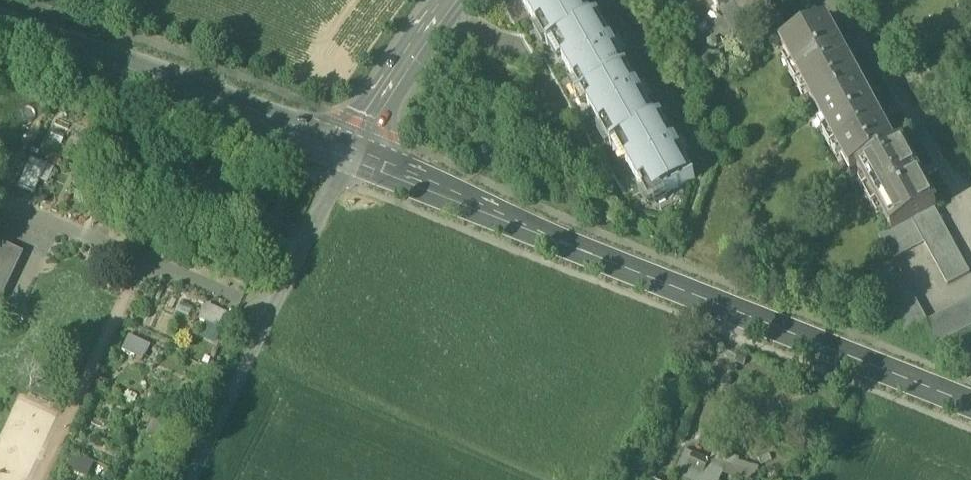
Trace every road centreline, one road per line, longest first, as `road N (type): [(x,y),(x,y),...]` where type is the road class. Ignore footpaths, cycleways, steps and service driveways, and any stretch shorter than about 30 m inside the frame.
road 1 (tertiary): [(347,152),(970,406)]
road 2 (tertiary): [(0,18),(347,152)]
road 3 (tertiary): [(347,152),(450,0)]
road 4 (residential): [(191,479),(271,316)]
road 5 (residential): [(347,152),(271,316)]

